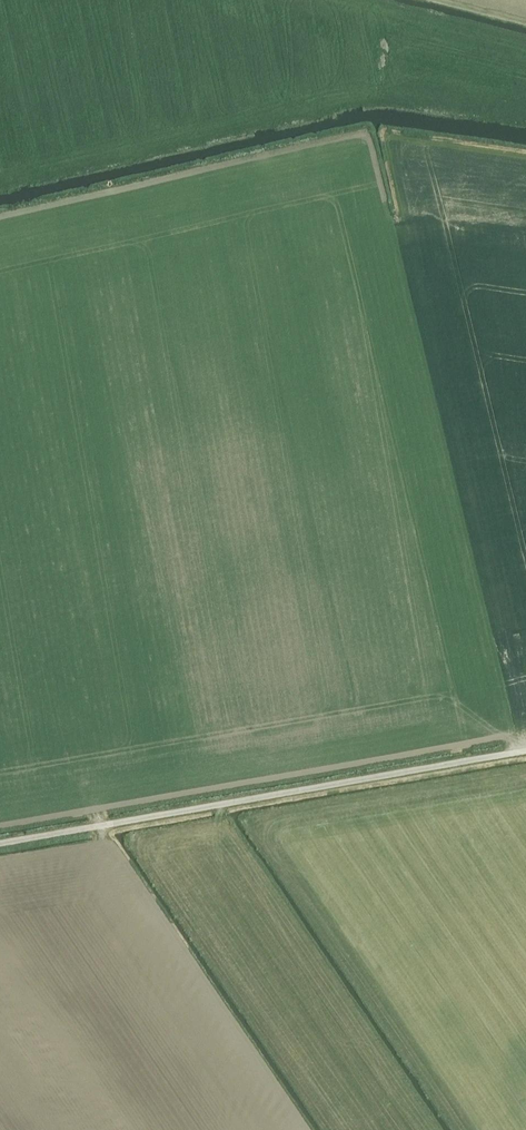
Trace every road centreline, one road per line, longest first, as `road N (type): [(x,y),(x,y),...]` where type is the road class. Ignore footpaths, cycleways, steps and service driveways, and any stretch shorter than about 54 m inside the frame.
road 1 (unclassified): [(0,842),(525,751)]

